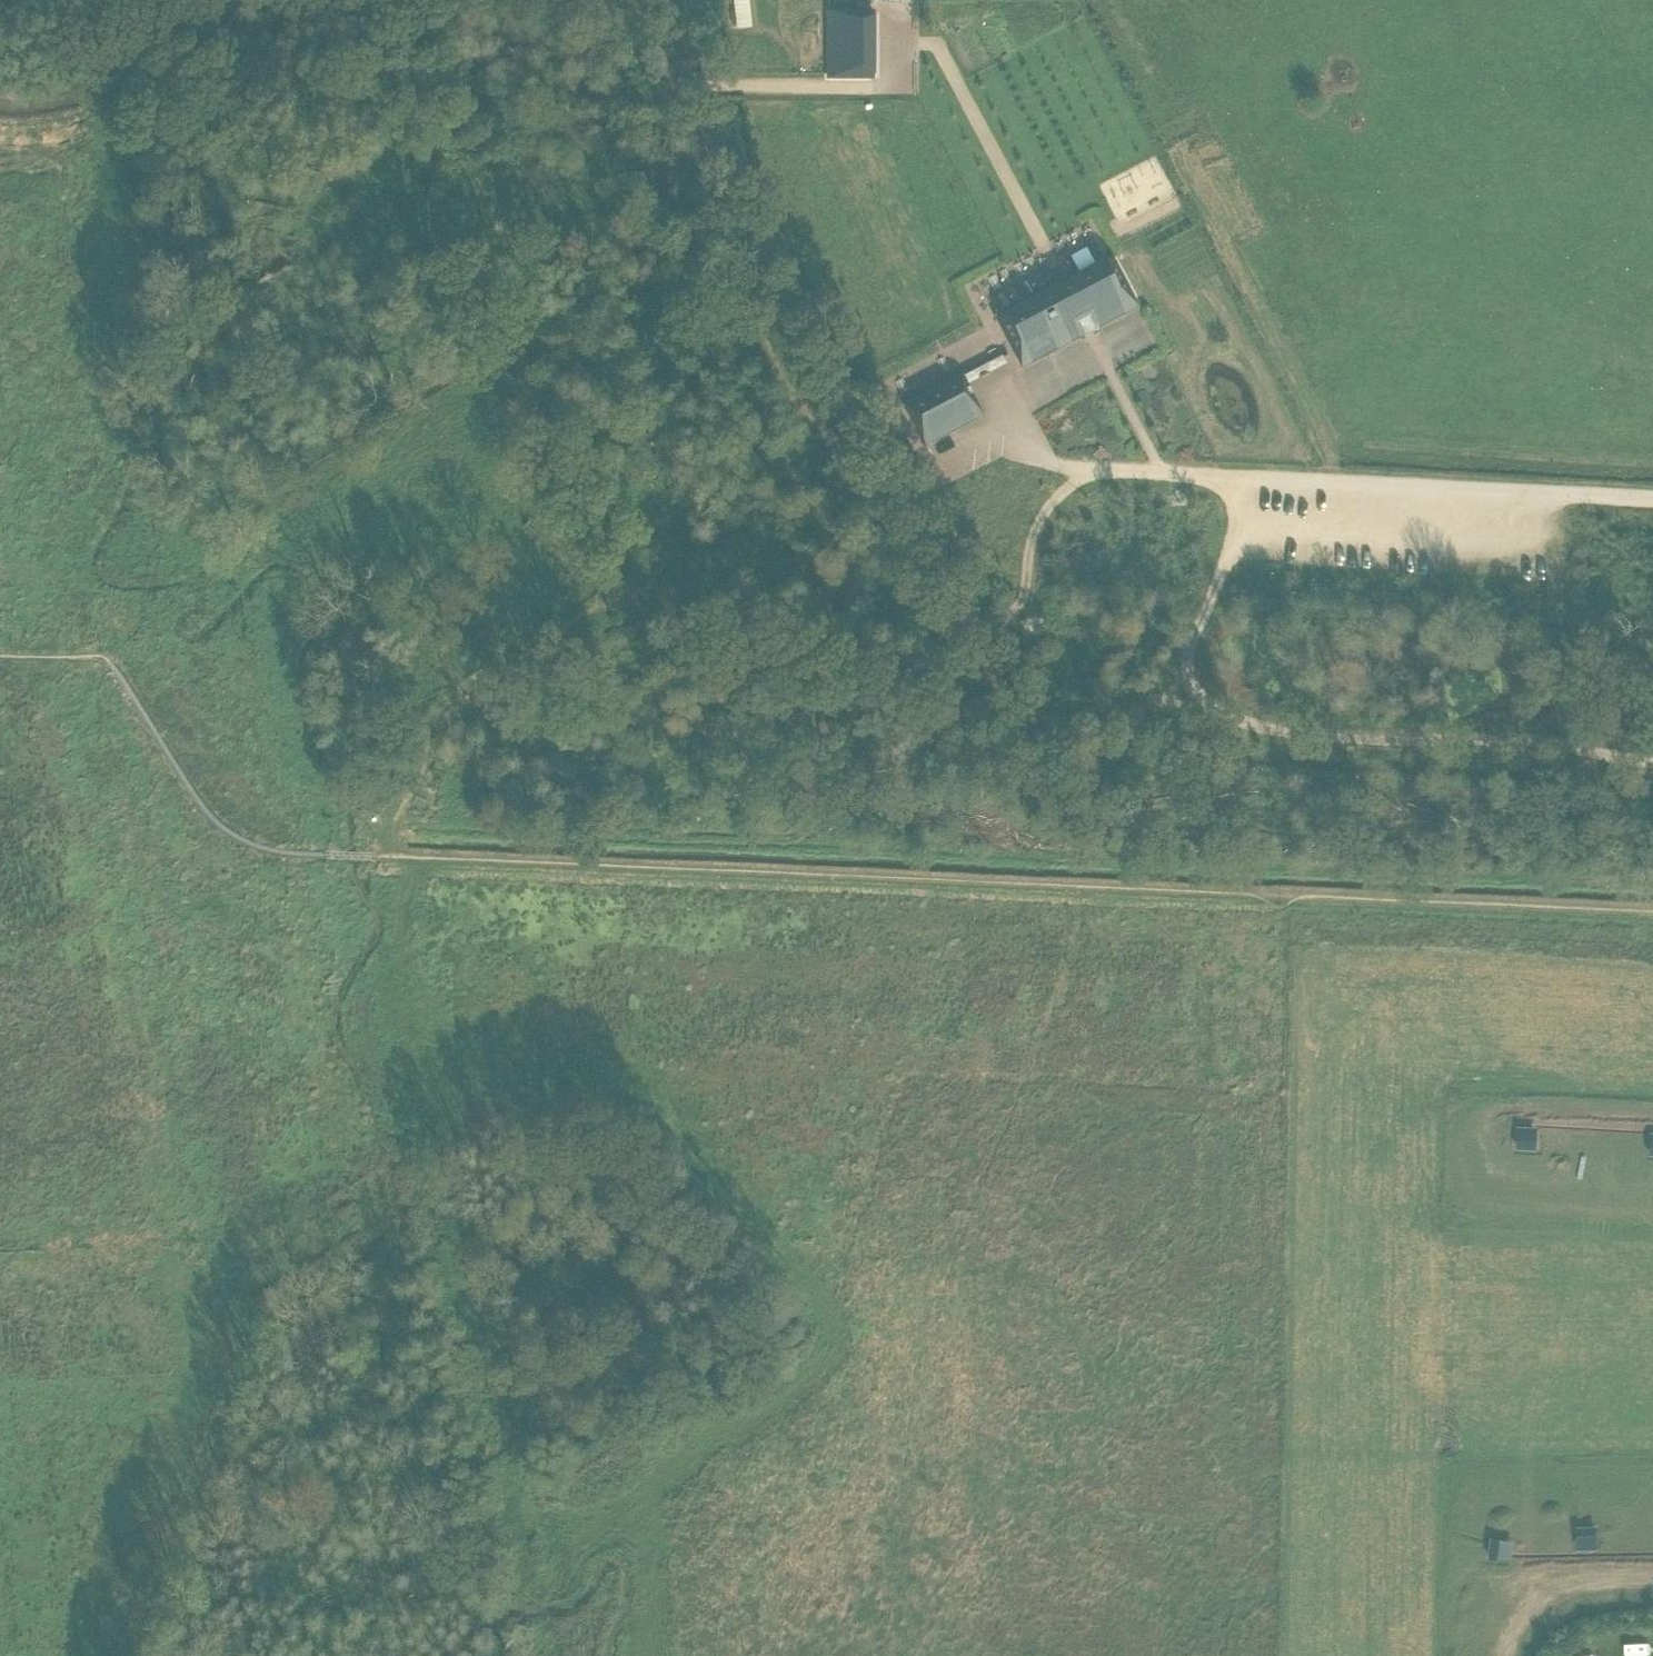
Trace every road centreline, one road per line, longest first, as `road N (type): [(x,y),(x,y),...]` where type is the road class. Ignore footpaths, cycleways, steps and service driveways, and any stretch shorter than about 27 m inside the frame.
road 1 (track): [(953,618),(641,0)]
road 2 (track): [(1259,476),(1094,470),(1051,503),(1030,543),(1020,620),(1071,643),(1149,699),(1187,691)]
road 3 (track): [(1187,691),(1222,716),(1263,728),(1374,739),(1535,741),(1652,763)]
road 4 (track): [(1652,497),(1259,476)]
road 5 (track): [(1259,476),(1189,648),(1187,691)]

